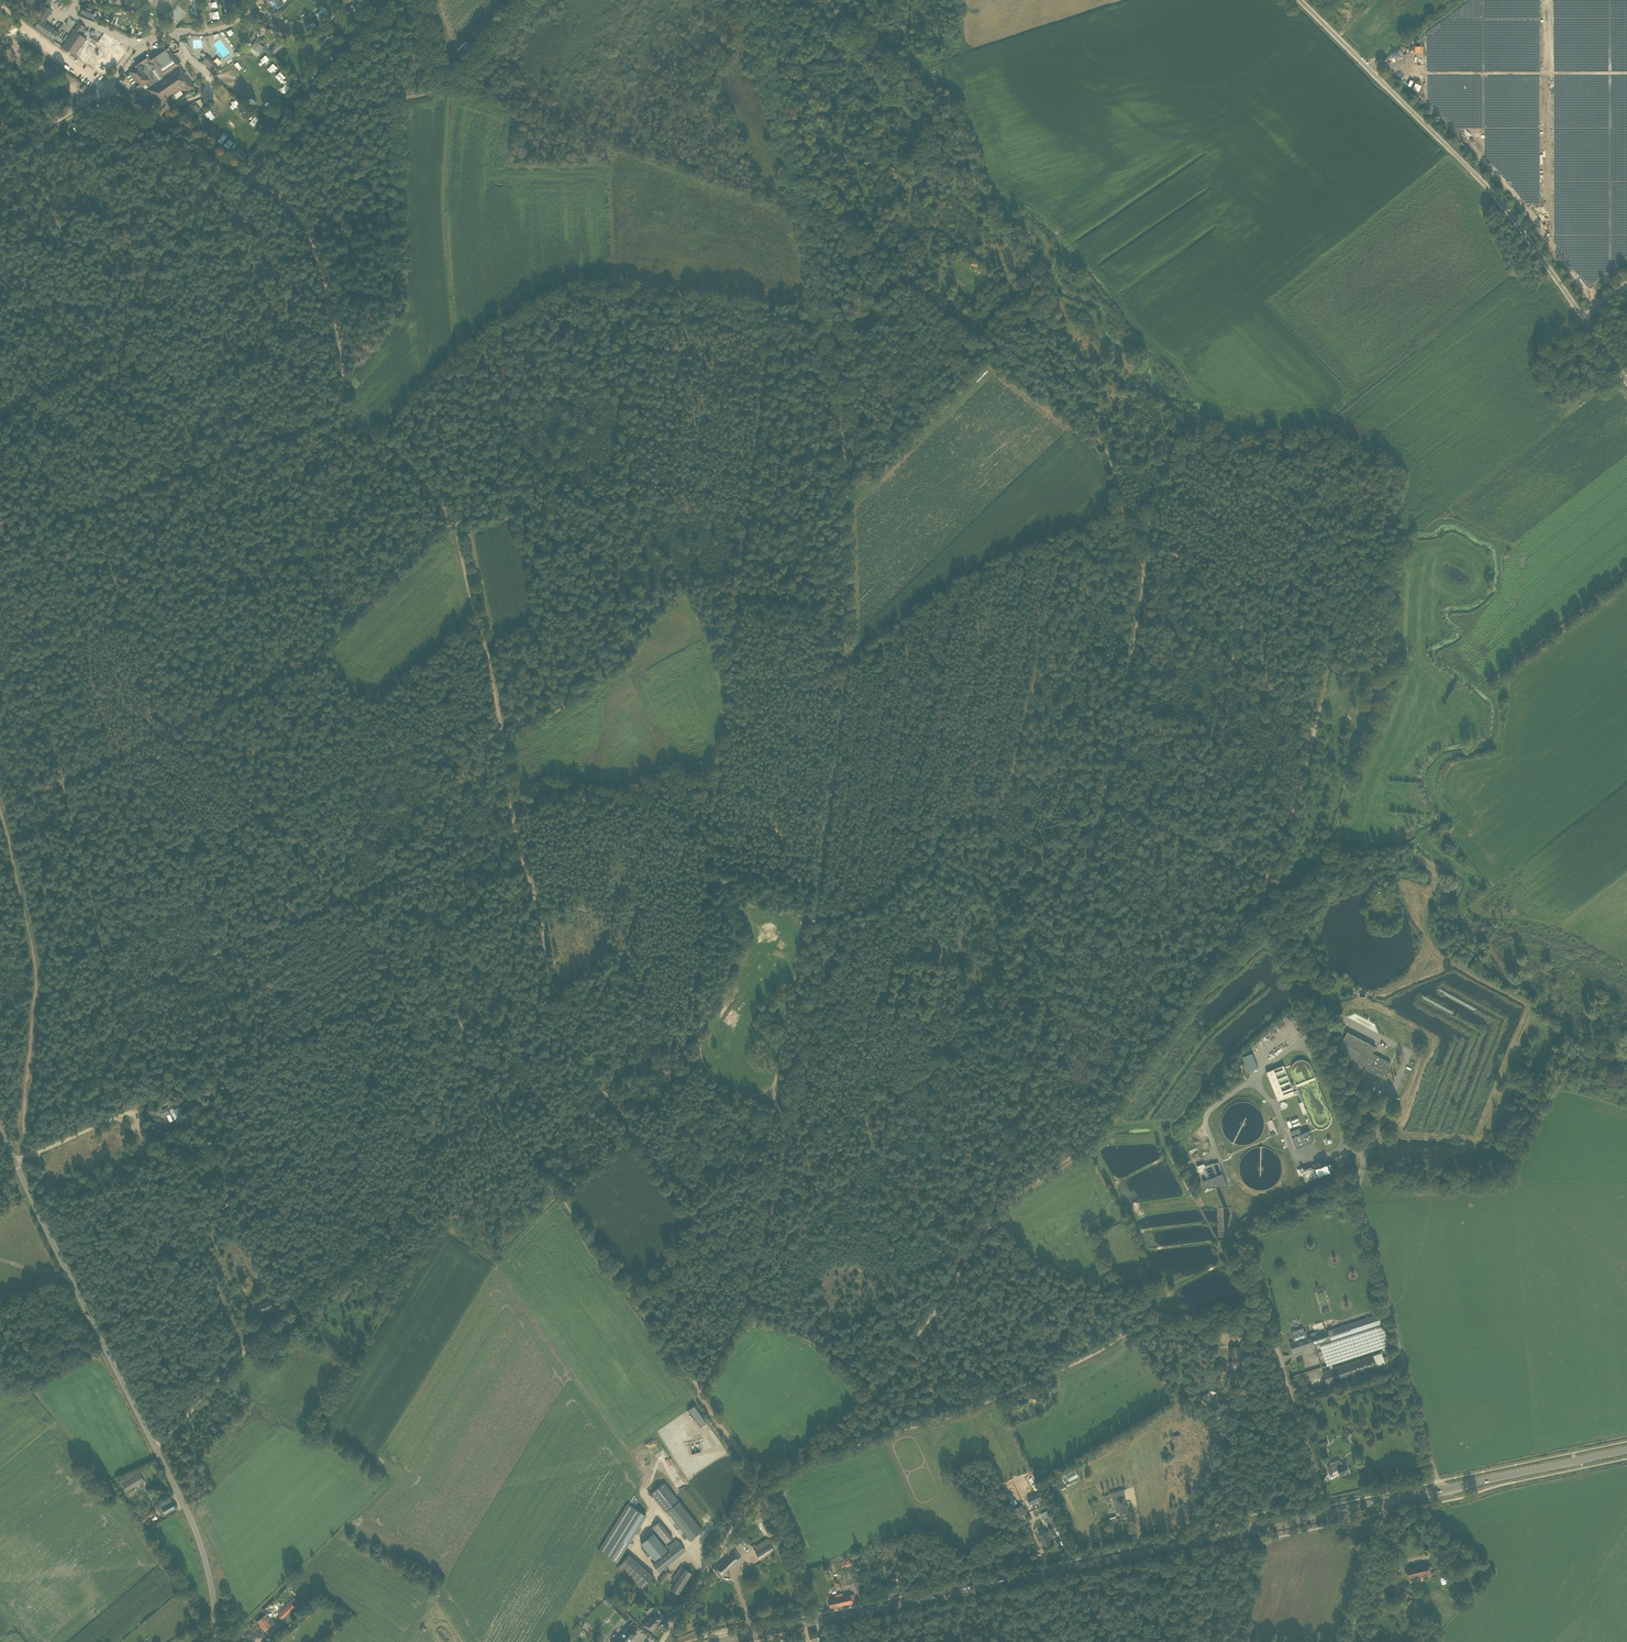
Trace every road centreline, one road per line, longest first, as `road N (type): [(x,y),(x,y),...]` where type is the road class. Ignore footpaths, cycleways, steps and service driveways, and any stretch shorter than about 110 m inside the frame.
road 1 (tertiary): [(714,1641),(1327,1513)]
road 2 (tertiary): [(217,1641),(208,1570),(189,1515),(0,1132)]
road 3 (track): [(455,522),(453,349),(550,291),(652,291),(774,306)]
road 4 (unclassified): [(1325,1506),(1260,1314),(1212,1321),(1166,1316),(1053,1271),(985,1223)]
road 5 (track): [(1264,948),(1201,999),(1097,1146),(1165,1287),(1166,1316)]
road 6 (unclassified): [(1583,315),(1487,186),(1299,0)]
road 7 (track): [(728,1535),(761,1484),(873,1395),(985,1223)]
road 8 (track): [(1249,917),(1087,1142),(985,1223)]
road 9 (track): [(806,1449),(917,1425),(1013,1391),(1166,1316)]
road 10 (track): [(1417,838),(1443,818),(1429,780),(1434,769),(1444,758),(1496,741),(1499,677),(1626,575)]
road 11 (track): [(12,1158),(21,1140),(35,979),(0,813)]
road 12 (track): [(0,1347),(135,1529),(215,1621)]
road 13 (unclassified): [(1441,1489),(1359,1199),(1364,1167)]
road 14 (track): [(508,797),(541,918),(556,1030),(604,1094)]
road 15 (track): [(701,1394),(529,1156)]
road 16 (track): [(701,1394),(761,1484),(832,1641)]
road 17 (track): [(508,797),(455,522)]
road 18 (track): [(604,1094),(746,1295)]
road 19 (track): [(391,1477),(242,1636)]
road 20 (track): [(342,358),(345,410),(358,432),(399,458),(455,522)]
road 21 (tertiary): [(1441,1489),(1626,1449)]
road 22 (track): [(1147,1120),(1209,1034),(1267,984)]
road 23 (track): [(524,0),(440,87),(388,101)]
road 24 (track): [(388,101),(316,118),(243,177)]
road 25 (track): [(286,205),(325,275),(342,358)]
road 26 (track): [(243,177),(170,120),(106,87)]
road 27 (track): [(1307,936),(1315,906),(1381,868),(1404,864),(1409,843)]
road 28 (unclassified): [(1347,1641),(1386,1501)]
road 29 (track): [(1282,972),(1343,992),(1307,936)]
road 30 (track): [(132,1110),(14,1162)]
road 31 (unclassified): [(0,155),(106,87)]
road 32 (residential): [(661,1641),(728,1535)]

